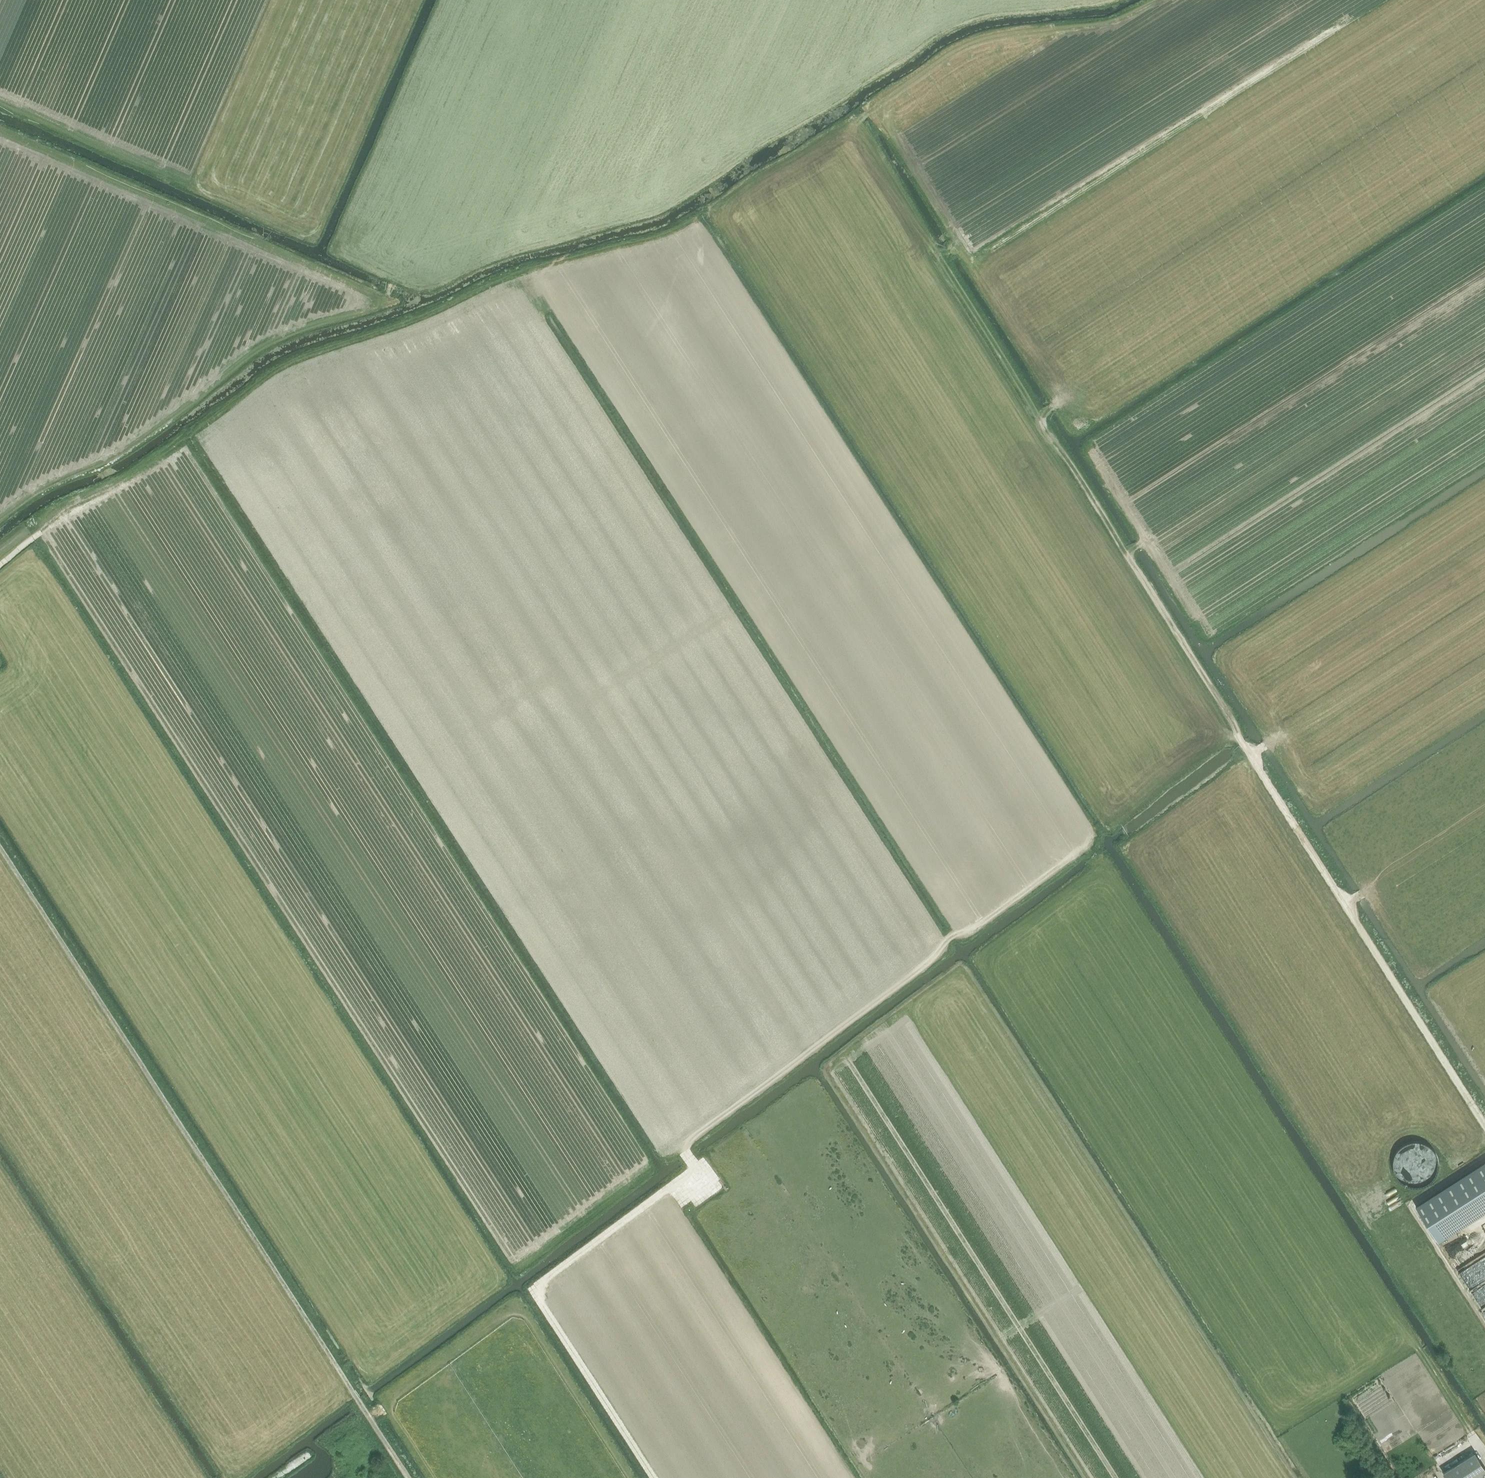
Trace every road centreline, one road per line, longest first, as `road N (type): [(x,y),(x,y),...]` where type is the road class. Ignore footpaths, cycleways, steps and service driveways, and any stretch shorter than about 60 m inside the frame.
road 1 (track): [(0,848),(410,1477)]

